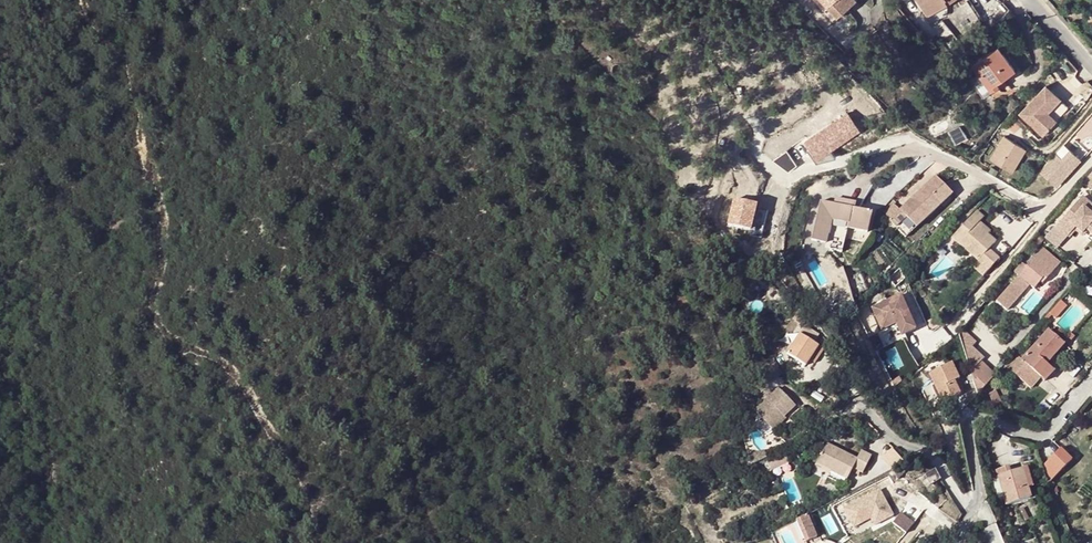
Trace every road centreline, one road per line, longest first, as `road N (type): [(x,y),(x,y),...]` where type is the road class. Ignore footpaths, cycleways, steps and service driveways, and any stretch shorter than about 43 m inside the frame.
road 1 (residential): [(968,419),(1041,440),(1091,381)]
road 2 (residential): [(968,419),(979,493),(967,522),(935,515)]

